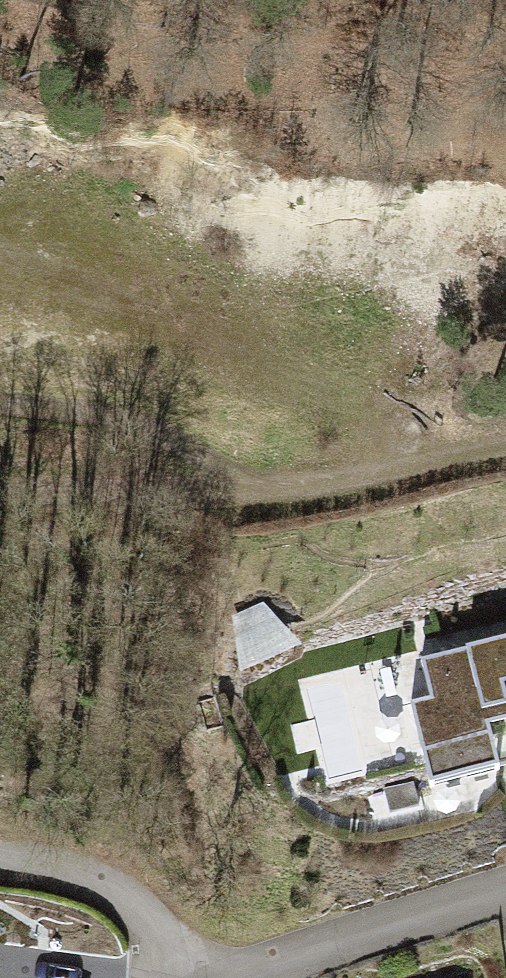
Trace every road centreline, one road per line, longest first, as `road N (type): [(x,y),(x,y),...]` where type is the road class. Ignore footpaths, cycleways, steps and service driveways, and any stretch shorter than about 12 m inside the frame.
road 1 (track): [(0,492),(270,492),(505,437)]
road 2 (residential): [(201,977),(505,891)]
road 3 (track): [(270,492),(119,425),(0,405)]
road 4 (residential): [(172,977),(159,930),(137,901),(99,879),(0,858)]

